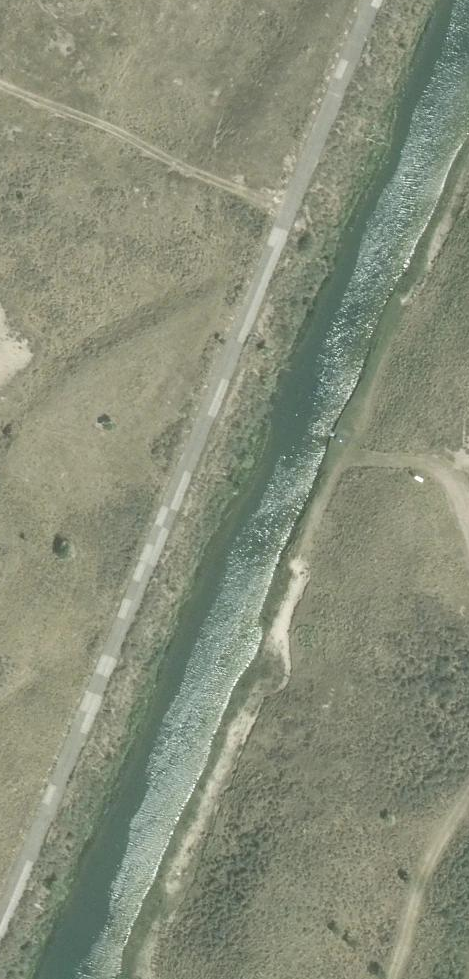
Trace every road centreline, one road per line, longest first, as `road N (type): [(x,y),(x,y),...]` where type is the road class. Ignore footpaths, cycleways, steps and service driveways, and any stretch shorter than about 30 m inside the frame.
road 1 (track): [(0,911),(373,0)]
road 2 (track): [(0,83),(290,205)]
road 3 (track): [(394,978),(432,855),(468,789)]
road 4 (track): [(468,529),(447,479),(431,467),(345,453)]

